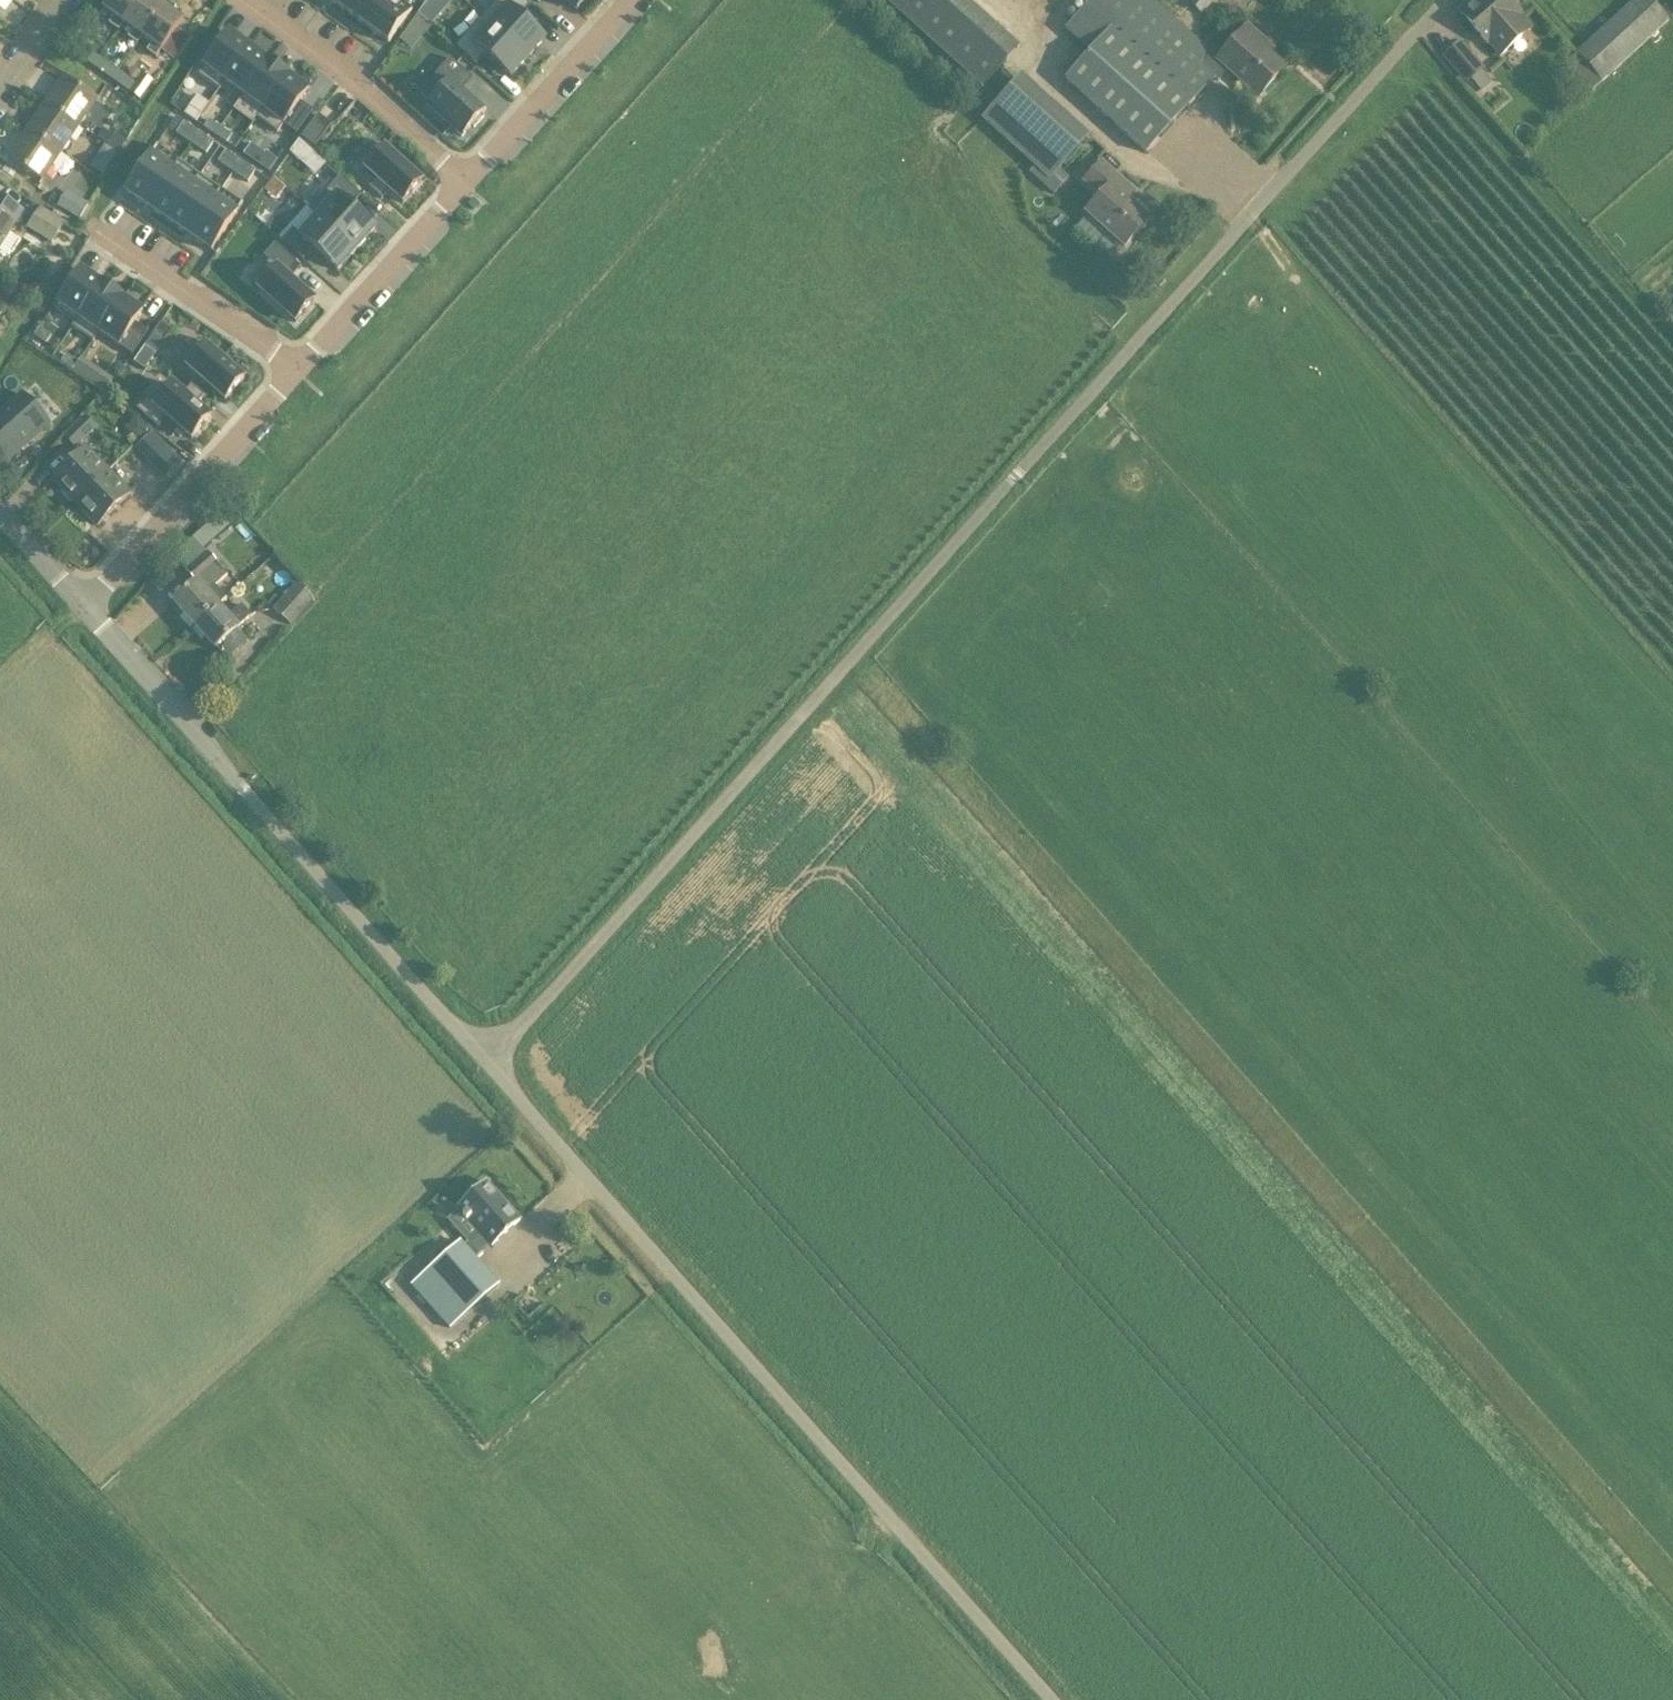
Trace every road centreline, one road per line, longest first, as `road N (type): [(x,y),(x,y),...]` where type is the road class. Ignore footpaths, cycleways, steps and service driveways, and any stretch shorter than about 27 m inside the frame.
road 1 (unclassified): [(482,1072),(1454,0)]
road 2 (unclassified): [(482,1072),(1041,1699)]
road 3 (unclassified): [(239,789),(482,1072)]
road 4 (residential): [(84,607),(295,373)]
road 5 (residential): [(466,185),(244,0)]
road 6 (residential): [(295,373),(466,185)]
road 7 (residential): [(295,373),(96,230)]
road 8 (residential): [(466,185),(624,0)]
road 9 (unclassified): [(239,789),(84,607)]
road 10 (unclassified): [(84,607),(0,515)]

